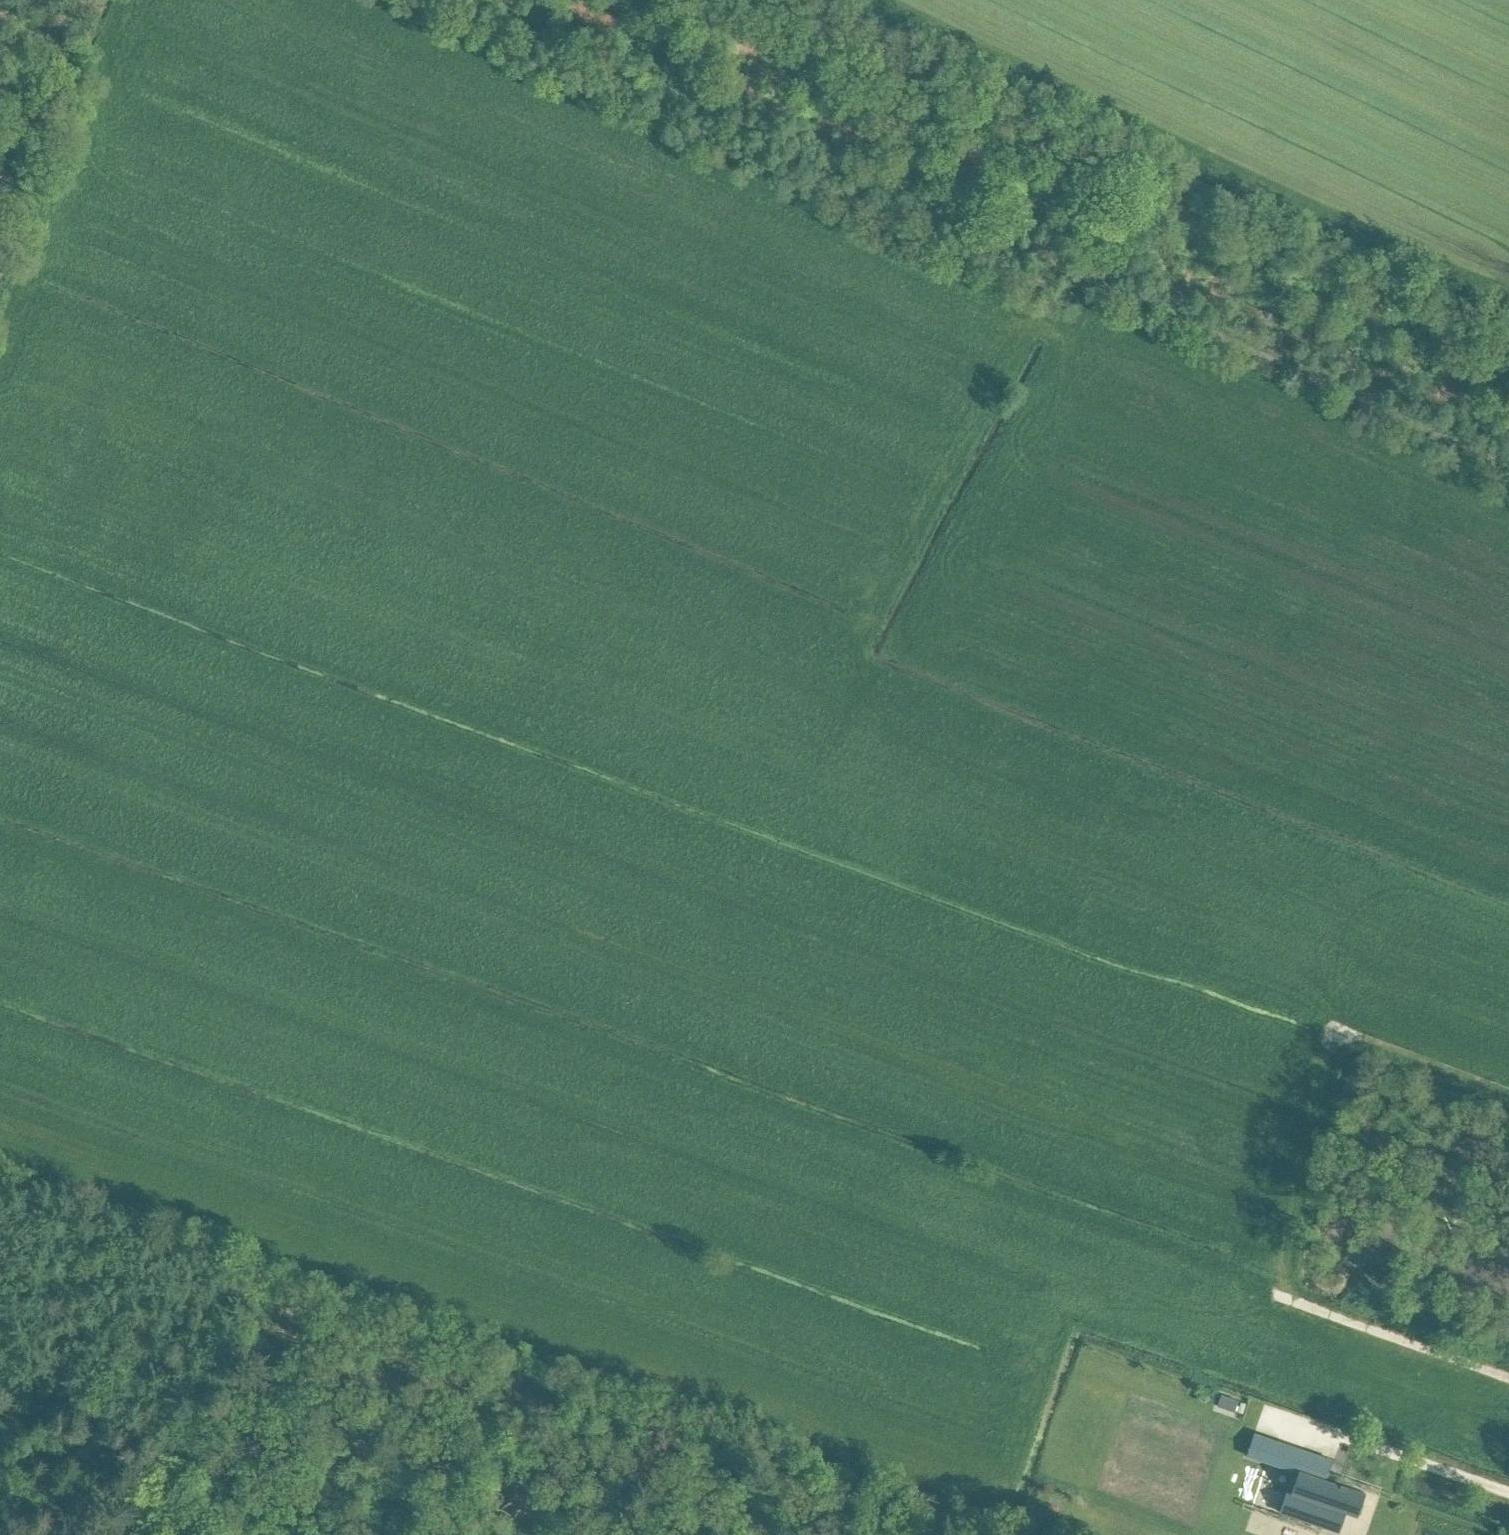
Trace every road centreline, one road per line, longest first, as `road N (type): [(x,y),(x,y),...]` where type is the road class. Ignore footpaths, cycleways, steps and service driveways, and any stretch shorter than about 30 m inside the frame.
road 1 (track): [(1279,1291),(1508,1379)]

